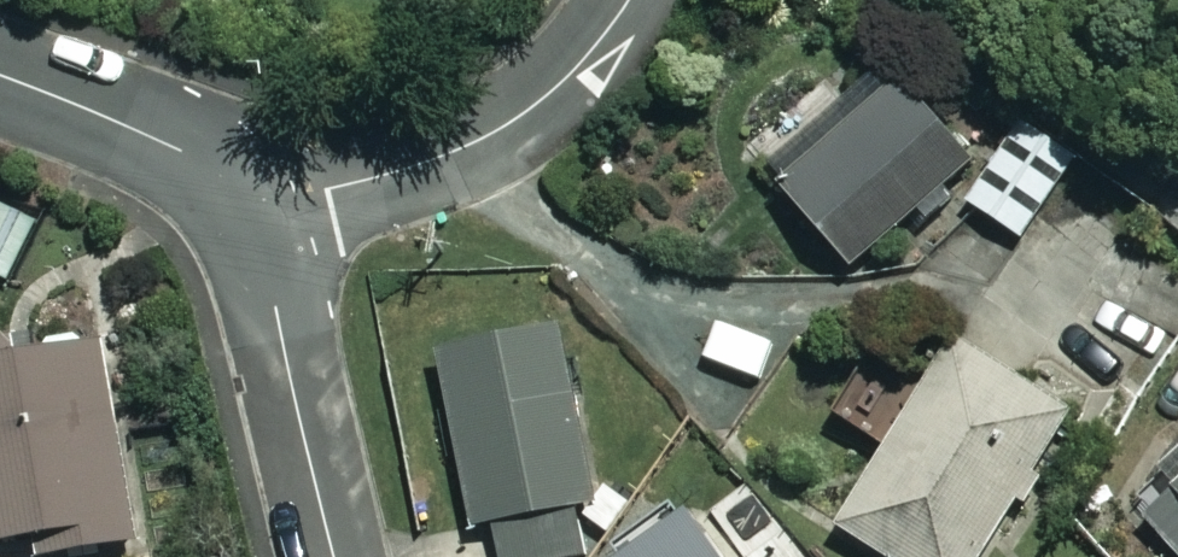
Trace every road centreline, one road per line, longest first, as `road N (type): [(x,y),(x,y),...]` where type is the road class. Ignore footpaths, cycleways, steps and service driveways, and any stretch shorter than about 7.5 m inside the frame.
road 1 (residential): [(248,201),(330,188),(464,147),(572,79),(632,0)]
road 2 (residential): [(248,201),(331,556)]
road 3 (residential): [(0,76),(179,150),(248,201)]

